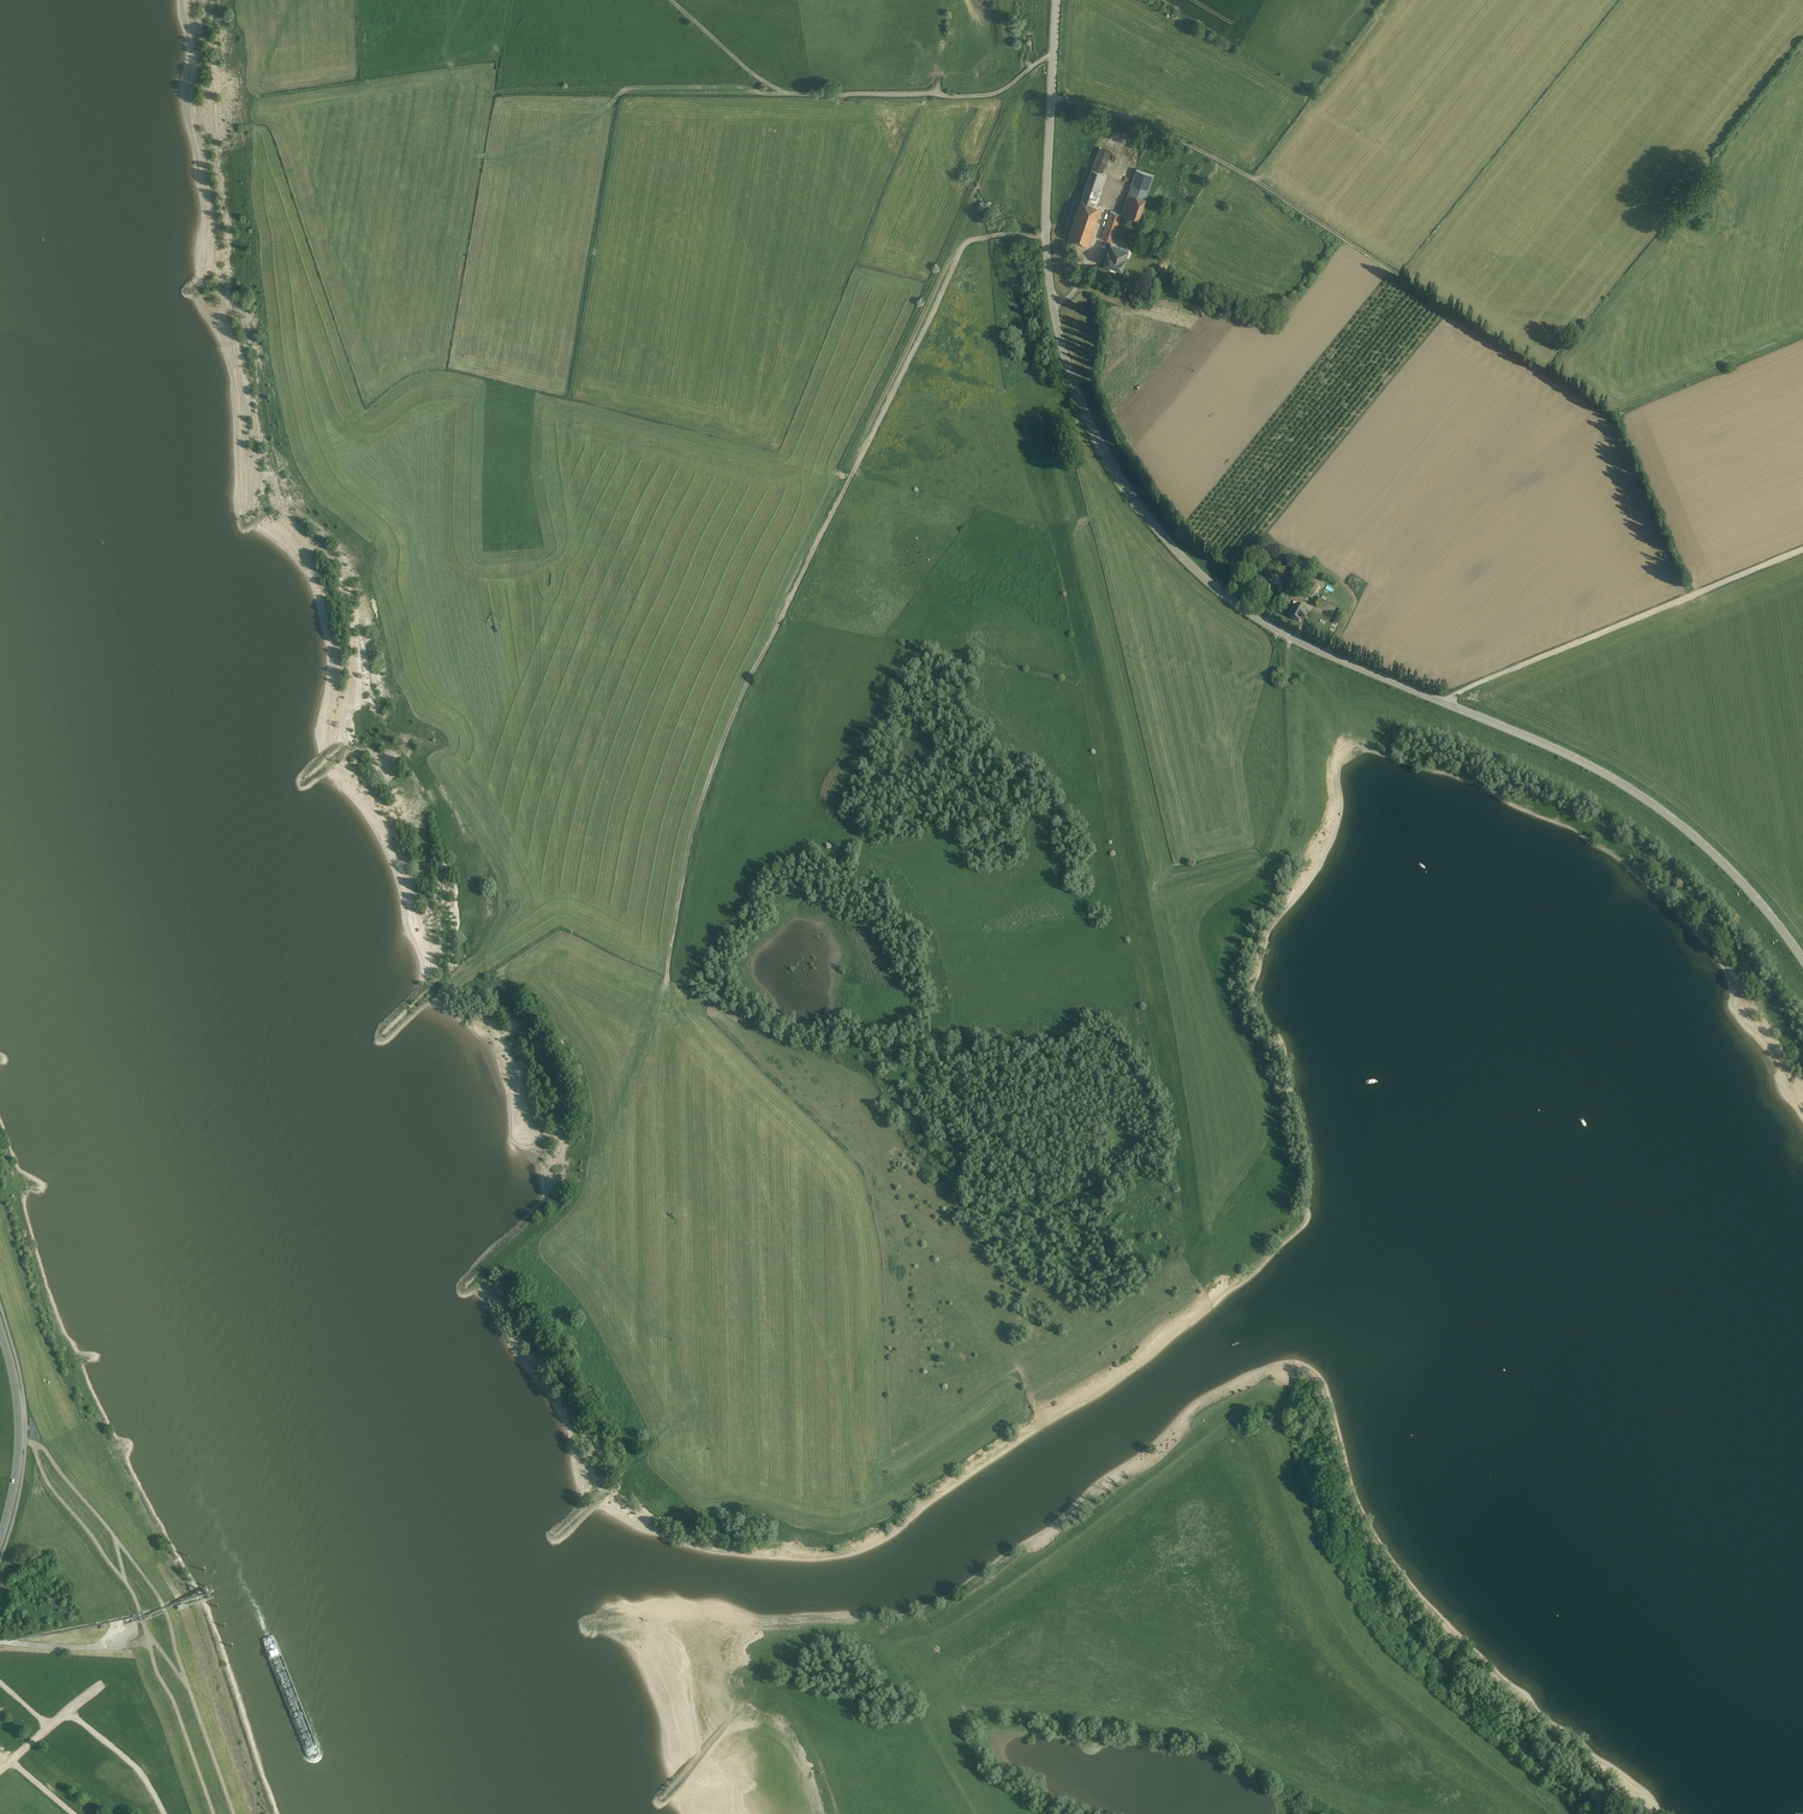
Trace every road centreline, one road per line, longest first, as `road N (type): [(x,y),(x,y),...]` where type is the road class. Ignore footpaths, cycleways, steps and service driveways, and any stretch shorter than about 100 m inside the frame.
road 1 (unclassified): [(1056,0),(1047,196),(1052,296),(1080,400),(1143,511),(1193,569),(1260,621),(1633,792),(1735,877),(1802,960)]
road 2 (track): [(668,977),(698,822),(781,621),(959,253),(973,238),(1046,236)]
road 3 (track): [(1053,57),(1007,88),(978,96),(497,94)]
road 4 (track): [(1051,99),(1137,121),(1217,159),(1399,273)]
road 5 (secondary): [(0,1540),(19,1431),(0,1330)]
road 6 (track): [(798,95),(752,72),(671,0)]

